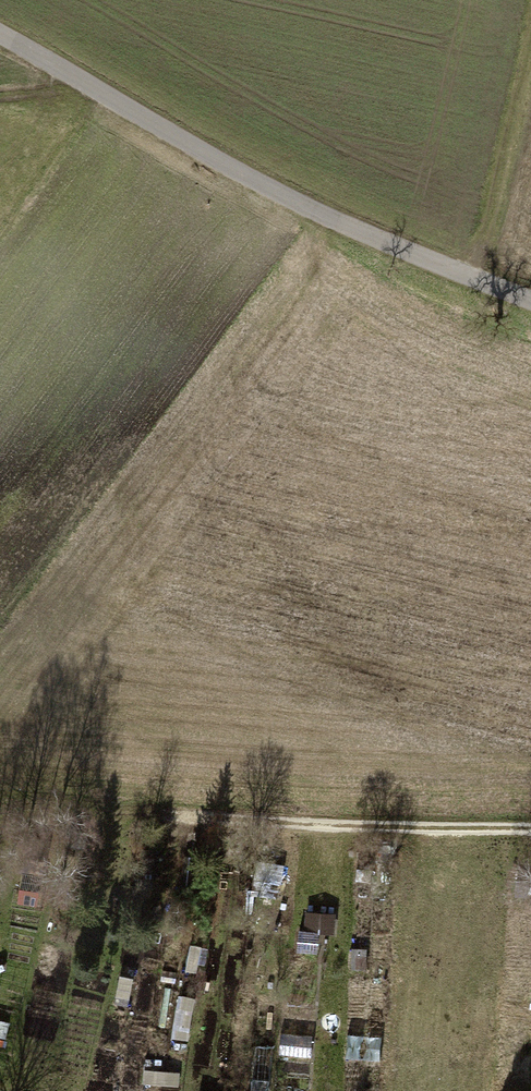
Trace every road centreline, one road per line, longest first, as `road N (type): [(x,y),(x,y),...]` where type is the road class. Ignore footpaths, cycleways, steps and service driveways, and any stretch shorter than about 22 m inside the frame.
road 1 (unclassified): [(530,302),(348,228),(236,172),(0,34)]
road 2 (track): [(530,827),(326,826),(57,801)]
road 3 (track): [(530,3),(467,276)]

